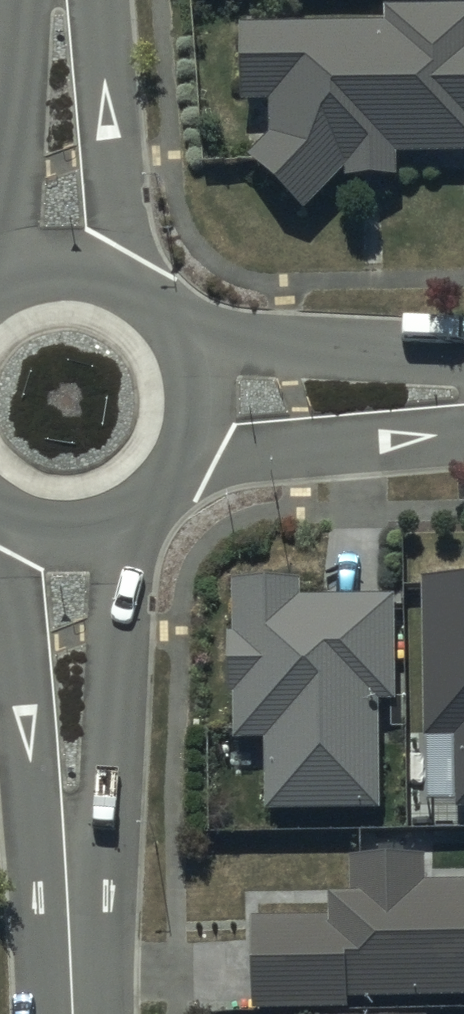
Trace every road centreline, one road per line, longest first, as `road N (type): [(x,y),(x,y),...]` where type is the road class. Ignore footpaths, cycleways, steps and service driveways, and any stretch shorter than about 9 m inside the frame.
road 1 (residential): [(76,883),(30,784),(5,517)]
road 2 (residential): [(123,518),(111,783),(76,883)]
road 3 (residential): [(3,281),(25,0)]
road 4 (residential): [(463,435),(184,460)]
road 5 (residential): [(104,0),(124,276)]
road 6 (residential): [(187,345),(463,353)]
road 7 (residential): [(76,883),(76,1013)]
road 8 (residential): [(3,281),(54,266),(124,276)]
road 9 (residential): [(123,518),(72,531),(5,517)]

